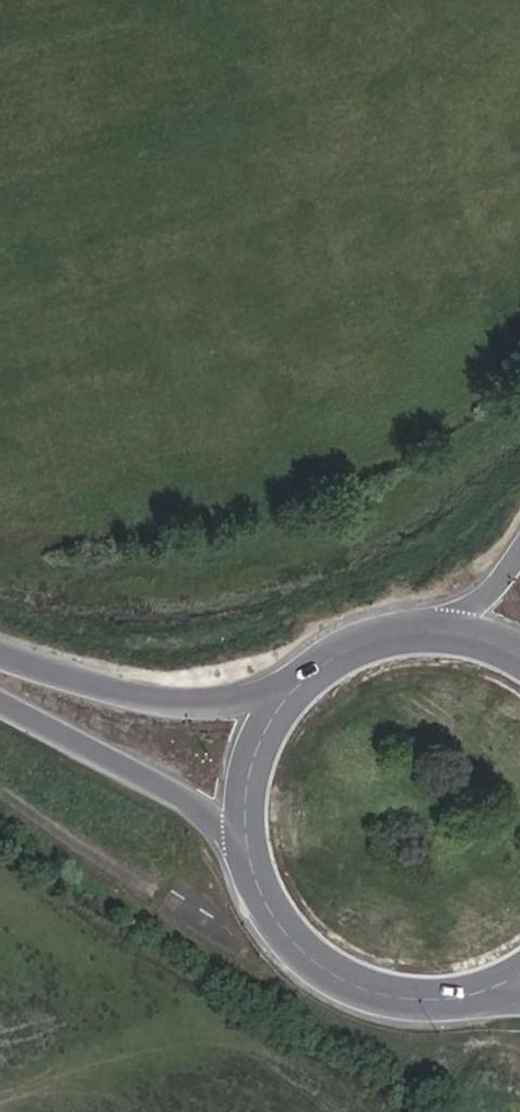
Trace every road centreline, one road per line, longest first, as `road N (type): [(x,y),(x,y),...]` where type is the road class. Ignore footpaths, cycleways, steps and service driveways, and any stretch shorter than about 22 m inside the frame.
road 1 (primary): [(0,702),(203,804),(259,873)]
road 2 (primary): [(259,873),(284,921),(308,945),(367,981),(407,992),(504,979)]
road 3 (primary): [(285,699),(204,704),(97,685),(0,646)]
road 4 (primary): [(455,630),(414,628),(346,647),(285,699)]
road 5 (primary): [(285,699),(261,739),(249,783),(259,873)]

